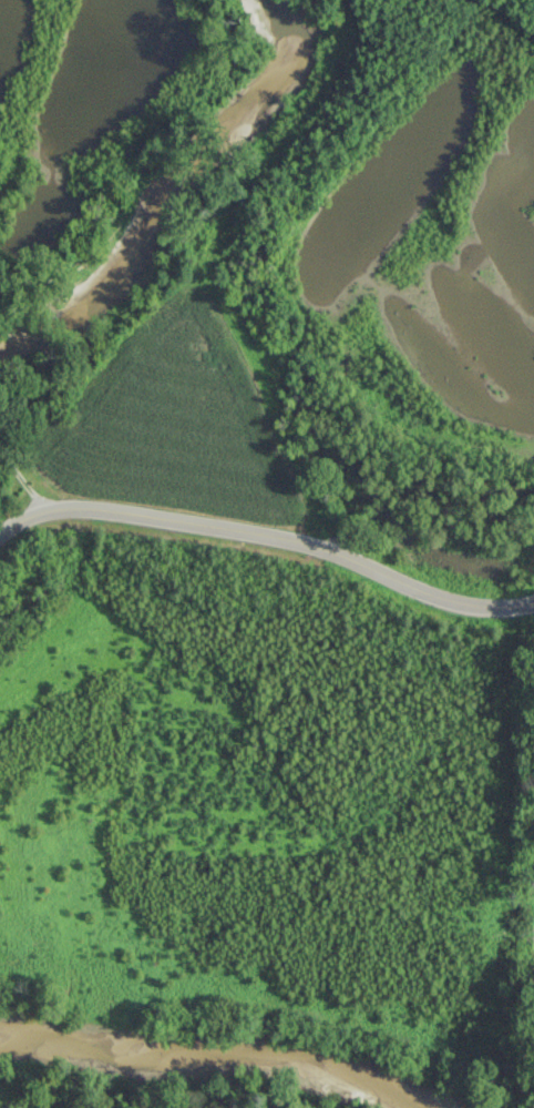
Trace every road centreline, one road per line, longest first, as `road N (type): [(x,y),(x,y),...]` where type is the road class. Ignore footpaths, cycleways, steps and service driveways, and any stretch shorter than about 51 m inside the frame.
road 1 (residential): [(533,595),(468,599),(307,543),(107,511),(37,512),(0,533)]

